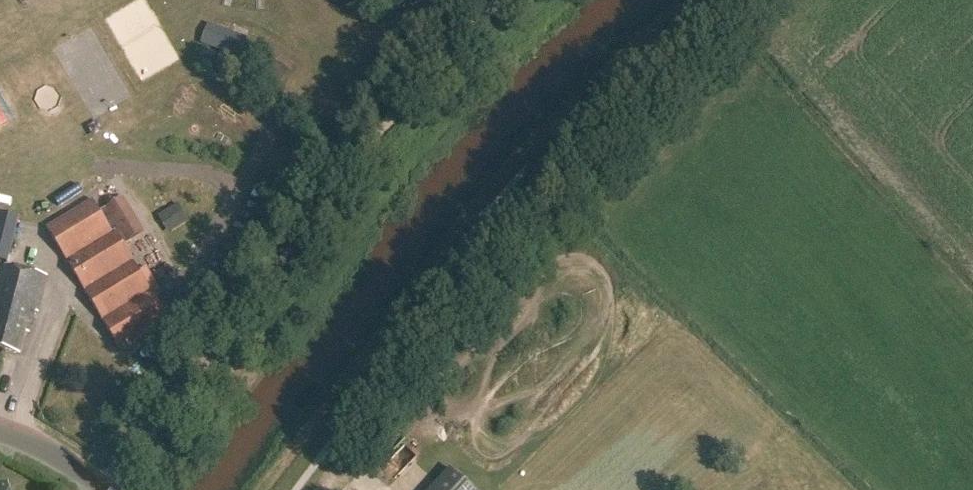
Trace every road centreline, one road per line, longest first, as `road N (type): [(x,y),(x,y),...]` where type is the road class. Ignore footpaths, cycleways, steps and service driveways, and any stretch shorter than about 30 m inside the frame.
road 1 (track): [(499,0),(422,74),(108,489)]
road 2 (tertiary): [(110,489),(0,426)]

